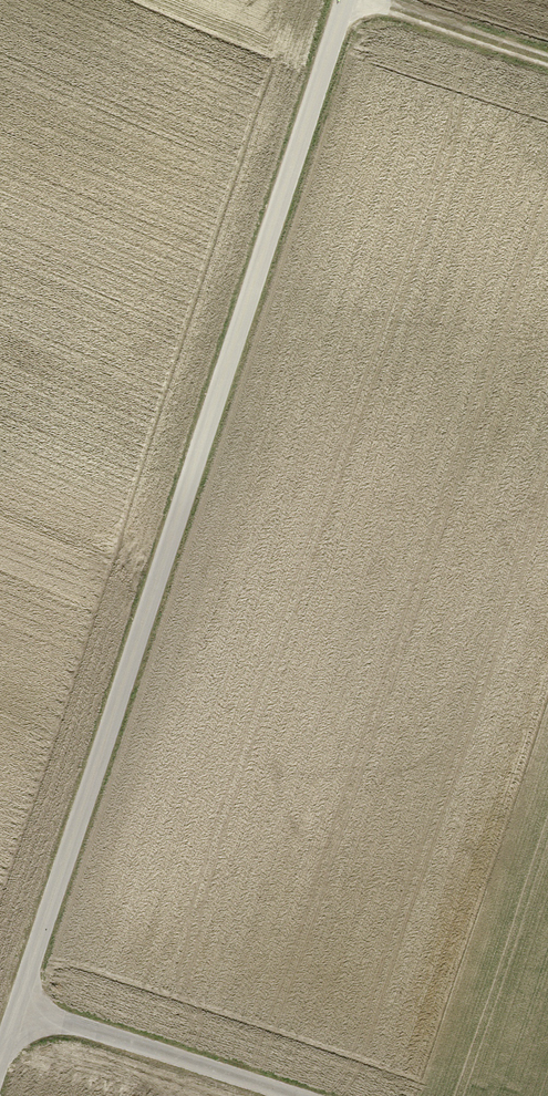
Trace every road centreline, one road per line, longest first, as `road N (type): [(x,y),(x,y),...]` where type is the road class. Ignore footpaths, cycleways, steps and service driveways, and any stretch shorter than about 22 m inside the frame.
road 1 (unclassified): [(0,1060),(347,0)]
road 2 (track): [(291,1095),(18,1007)]
road 3 (track): [(362,0),(547,61)]

